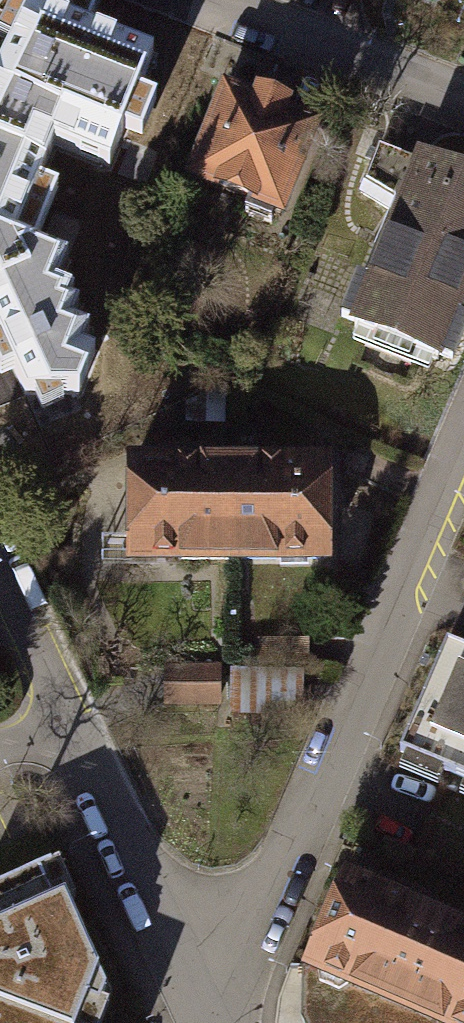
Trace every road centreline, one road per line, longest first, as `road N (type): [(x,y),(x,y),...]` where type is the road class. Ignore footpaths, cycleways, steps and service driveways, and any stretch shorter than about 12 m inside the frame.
road 1 (residential): [(193,955),(273,883),(336,775),(463,471)]
road 2 (residential): [(199,0),(463,102)]
road 3 (residential): [(63,722),(104,782),(193,955)]
road 4 (residential): [(0,582),(63,722)]

